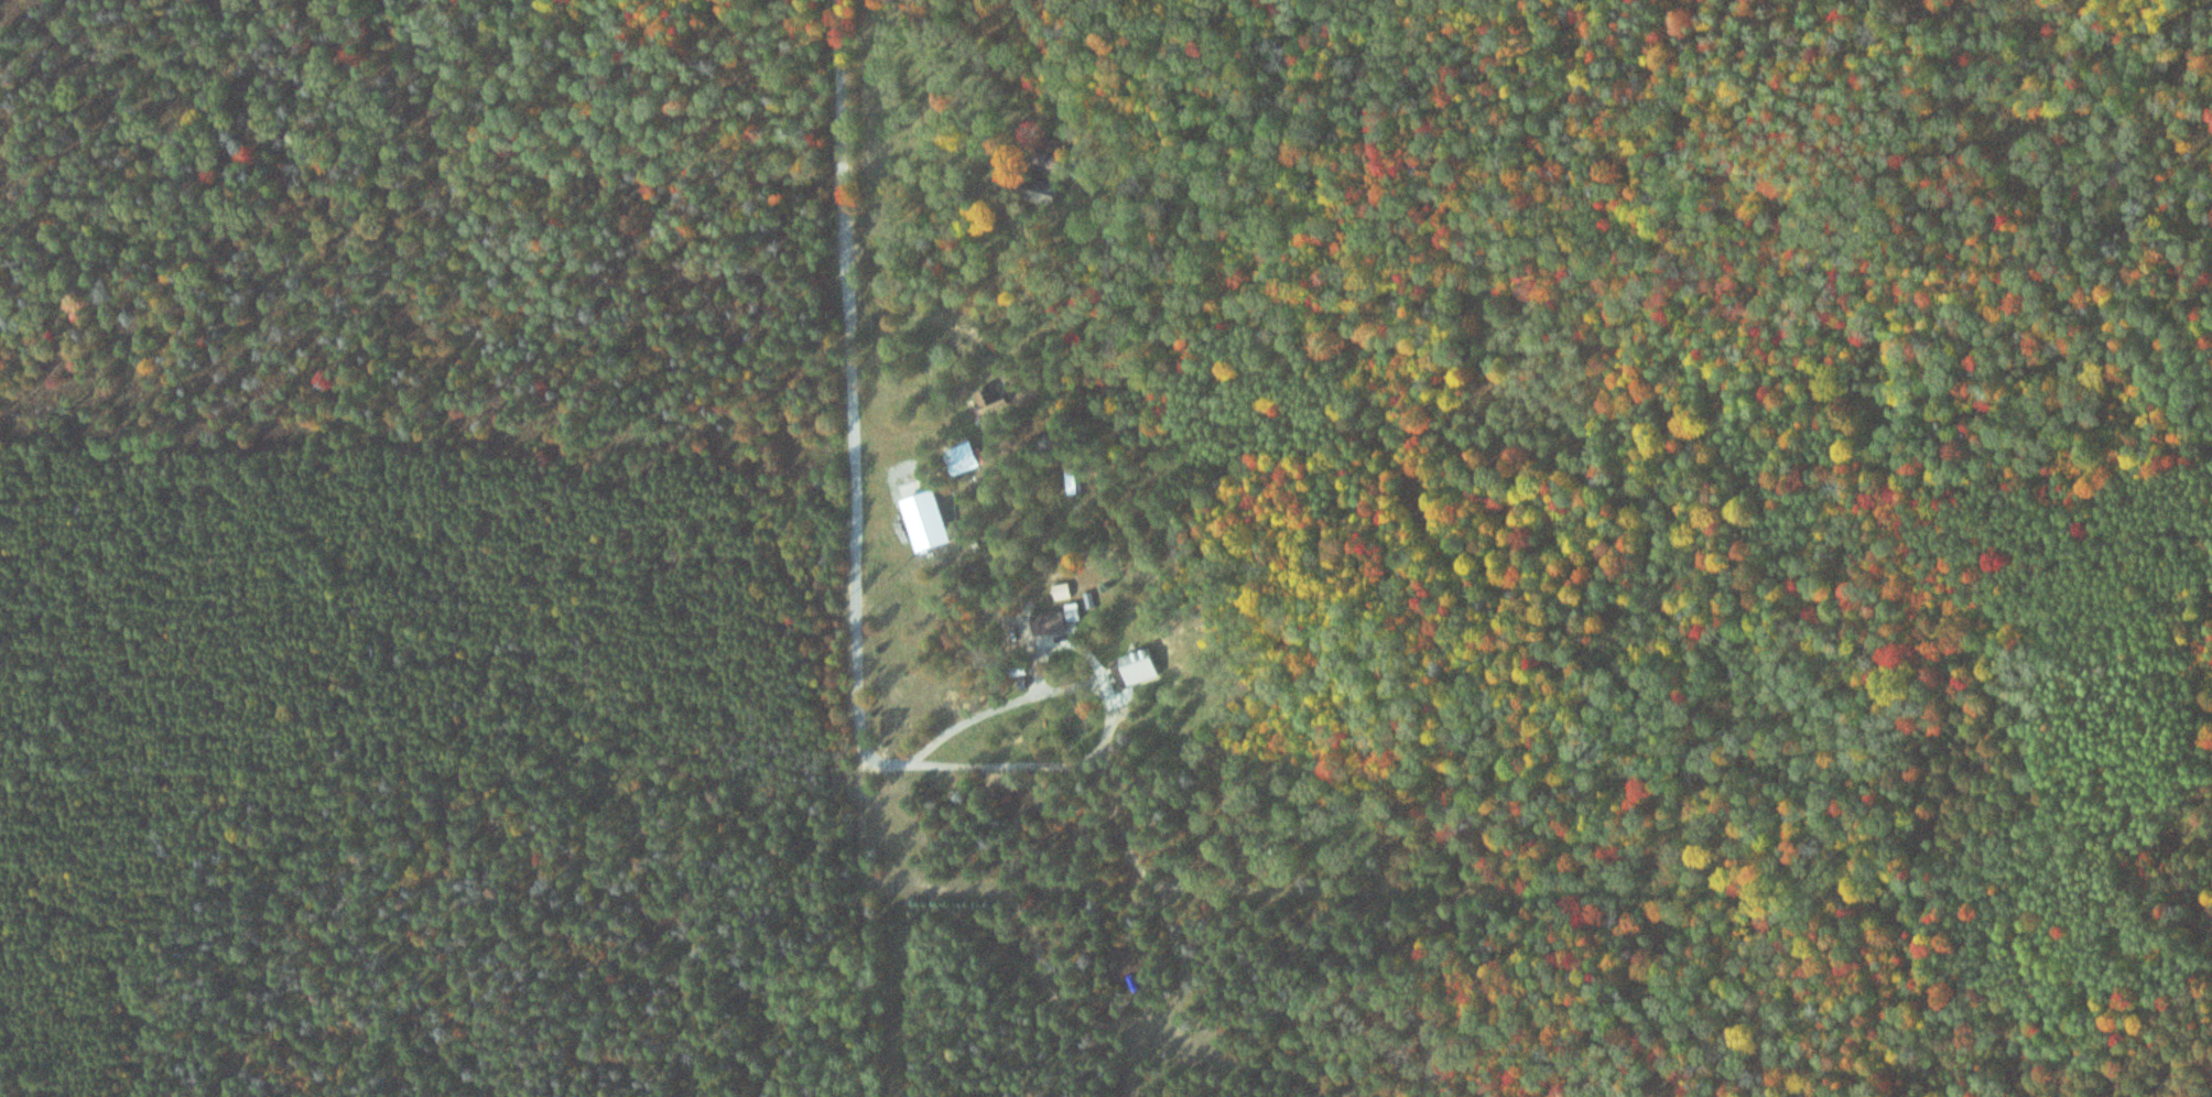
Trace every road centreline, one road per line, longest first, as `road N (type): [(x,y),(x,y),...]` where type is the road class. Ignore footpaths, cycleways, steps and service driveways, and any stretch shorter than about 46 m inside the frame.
road 1 (residential): [(878,1096),(848,0)]
road 2 (residential): [(876,881),(979,900),(1160,900),(1264,893),(1334,868)]

